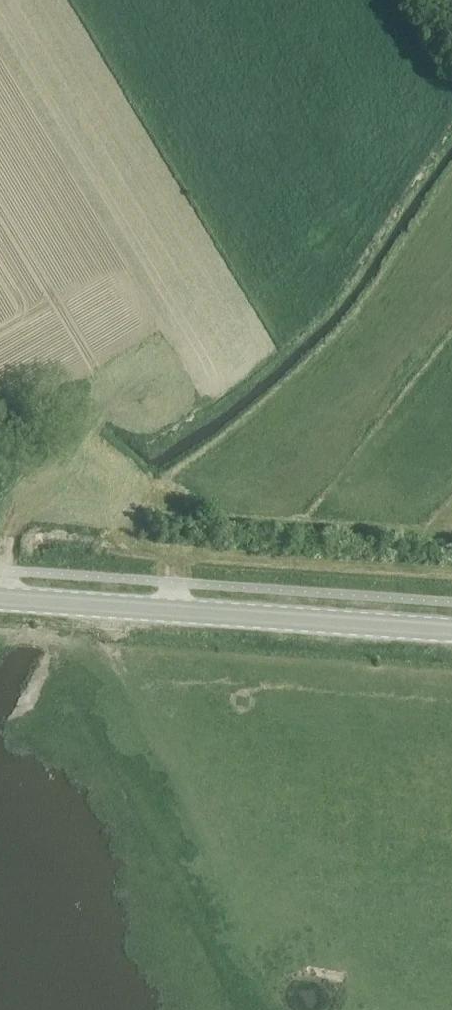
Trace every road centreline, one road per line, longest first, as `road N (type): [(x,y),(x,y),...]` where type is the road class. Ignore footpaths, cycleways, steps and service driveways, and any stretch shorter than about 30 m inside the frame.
road 1 (secondary): [(451,631),(0,599)]

